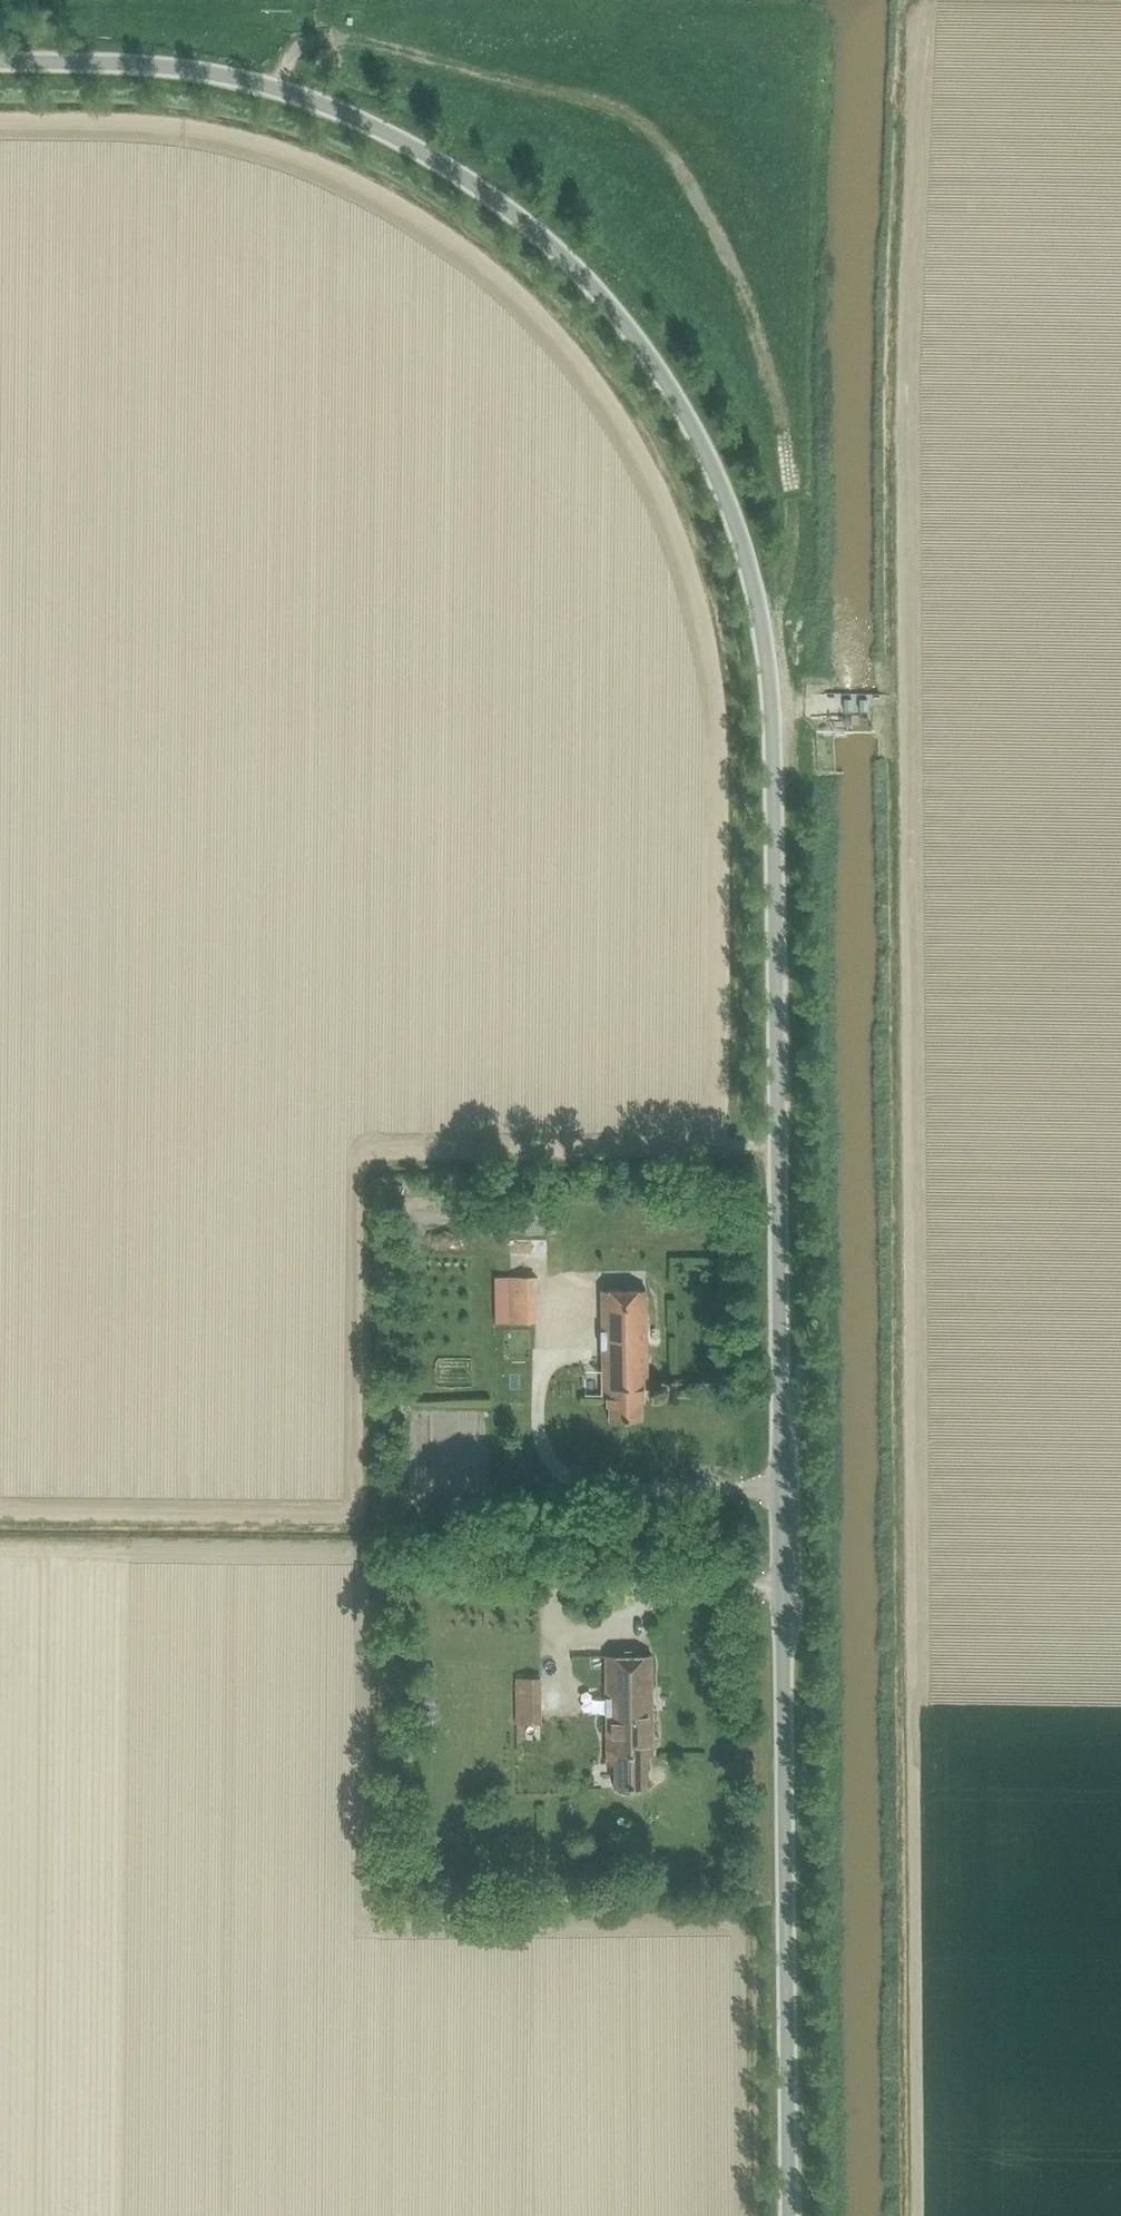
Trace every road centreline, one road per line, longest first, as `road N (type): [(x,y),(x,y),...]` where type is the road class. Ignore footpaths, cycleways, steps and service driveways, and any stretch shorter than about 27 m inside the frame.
road 1 (unclassified): [(788,2215),(771,704),(731,516),(679,405),(600,297),(532,230),(440,165),(323,105),(249,82),(148,66),(0,62)]

